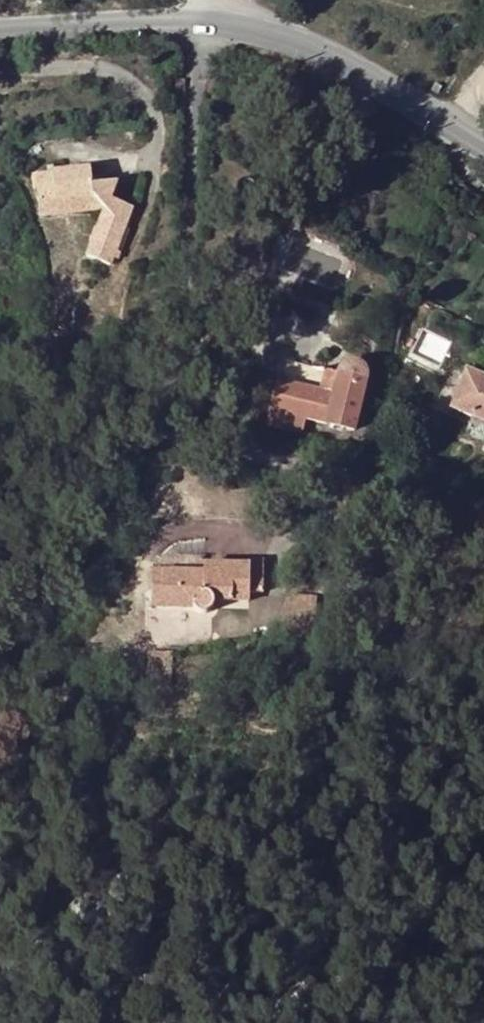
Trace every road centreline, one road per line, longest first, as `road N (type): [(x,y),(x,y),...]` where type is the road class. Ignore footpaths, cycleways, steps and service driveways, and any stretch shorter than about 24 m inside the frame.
road 1 (tertiary): [(483,150),(325,53),(277,35),(202,23),(0,30)]

